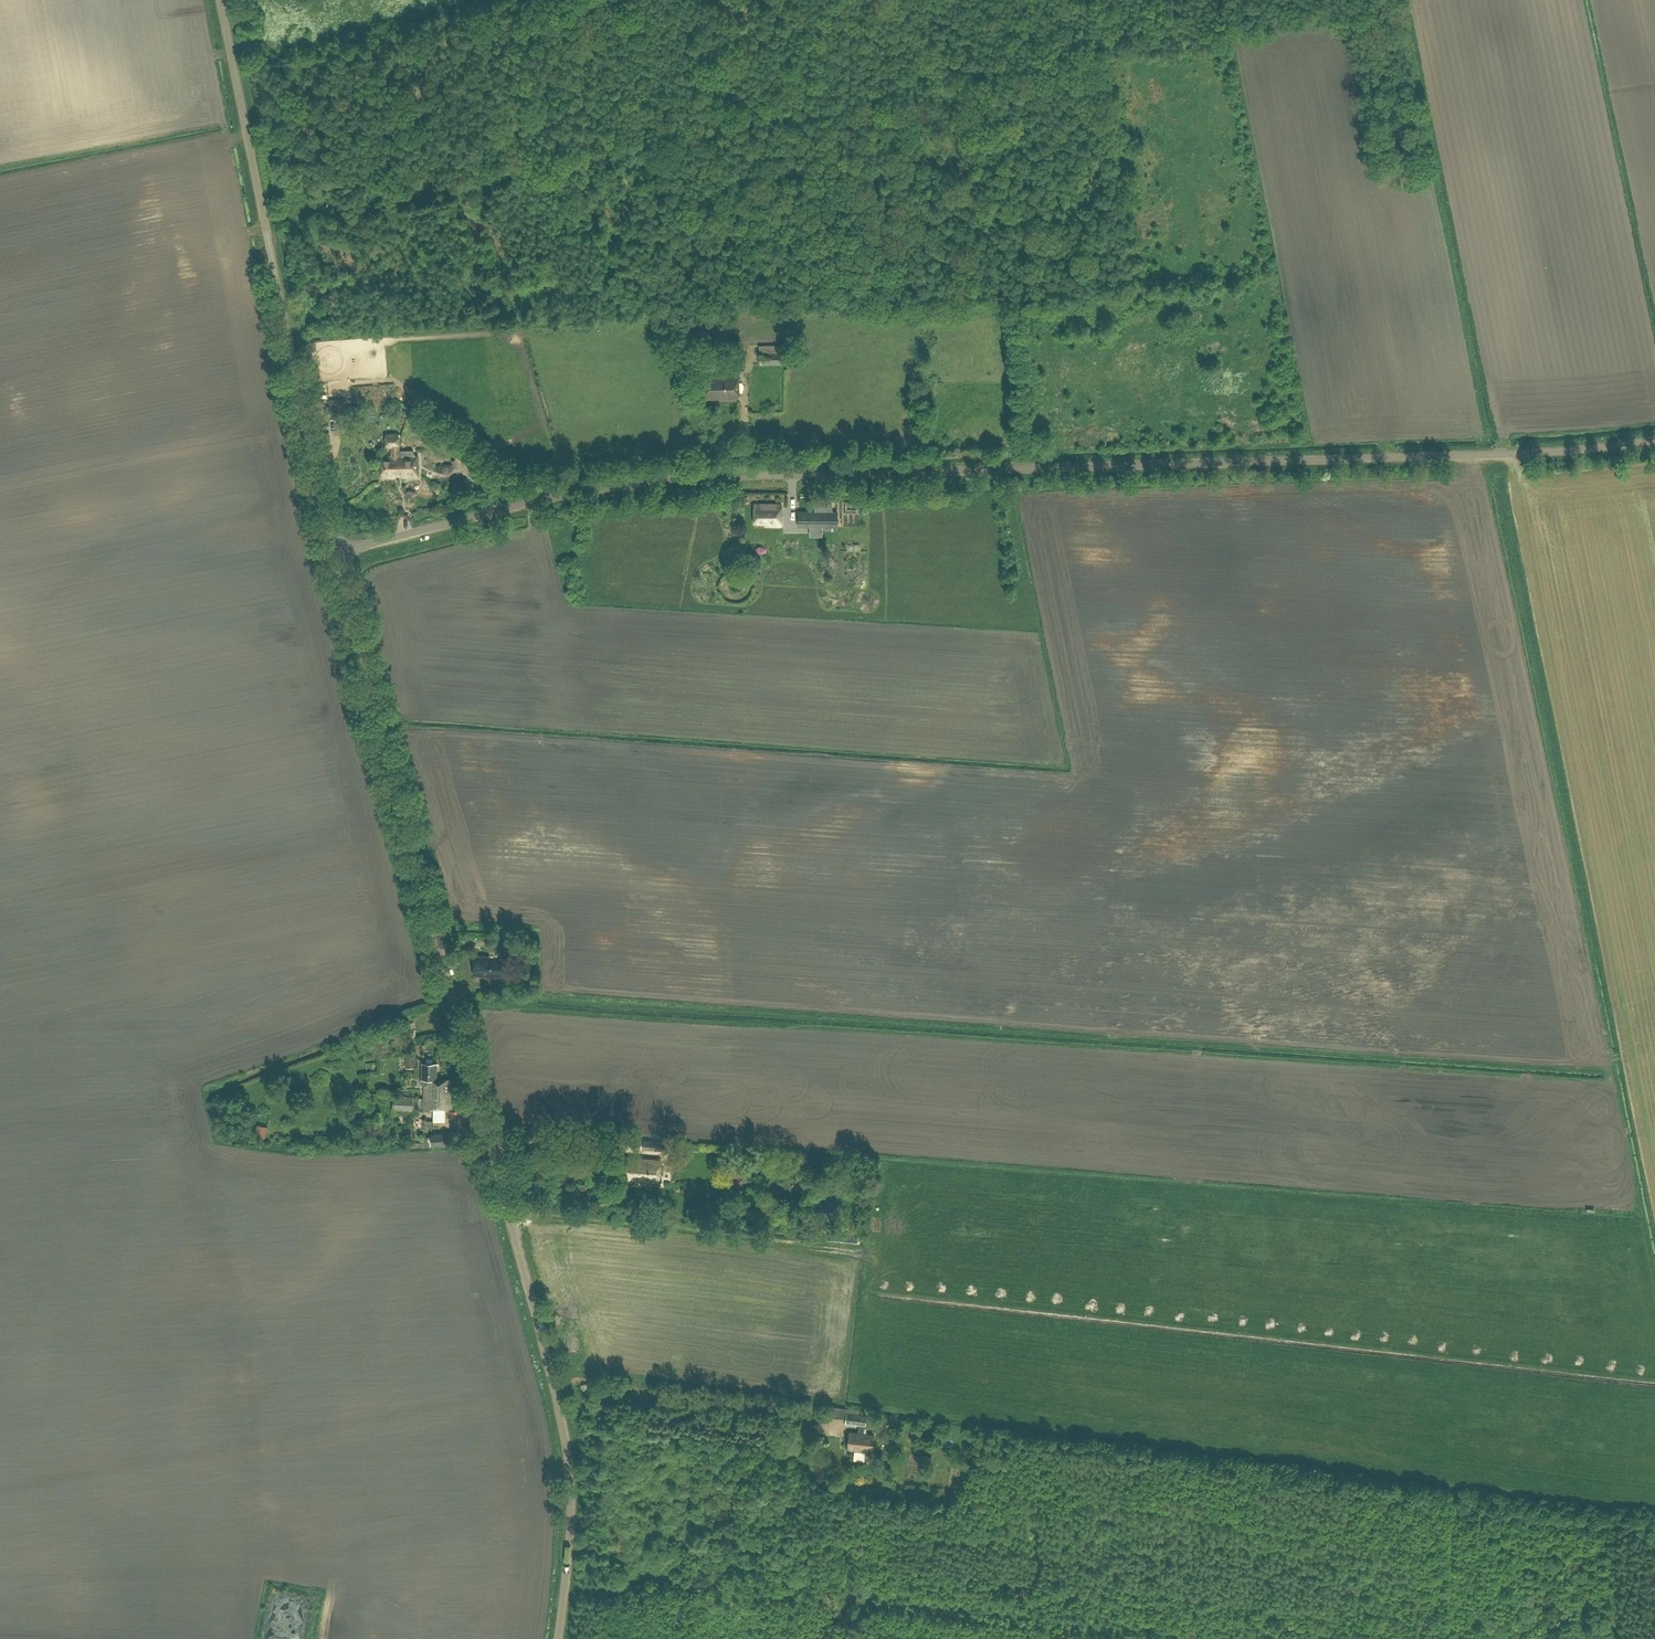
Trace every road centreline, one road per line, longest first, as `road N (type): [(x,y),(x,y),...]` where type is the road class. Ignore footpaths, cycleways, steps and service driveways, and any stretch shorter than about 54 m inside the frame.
road 1 (unclassified): [(335,552),(607,486),(700,477),(1521,453),(1654,438)]
road 2 (unclassified): [(558,1638),(571,1512),(563,1426),(335,552)]
road 3 (track): [(1654,1280),(1484,502),(1484,412),(1436,190)]
road 4 (unclassified): [(335,552),(221,0)]

